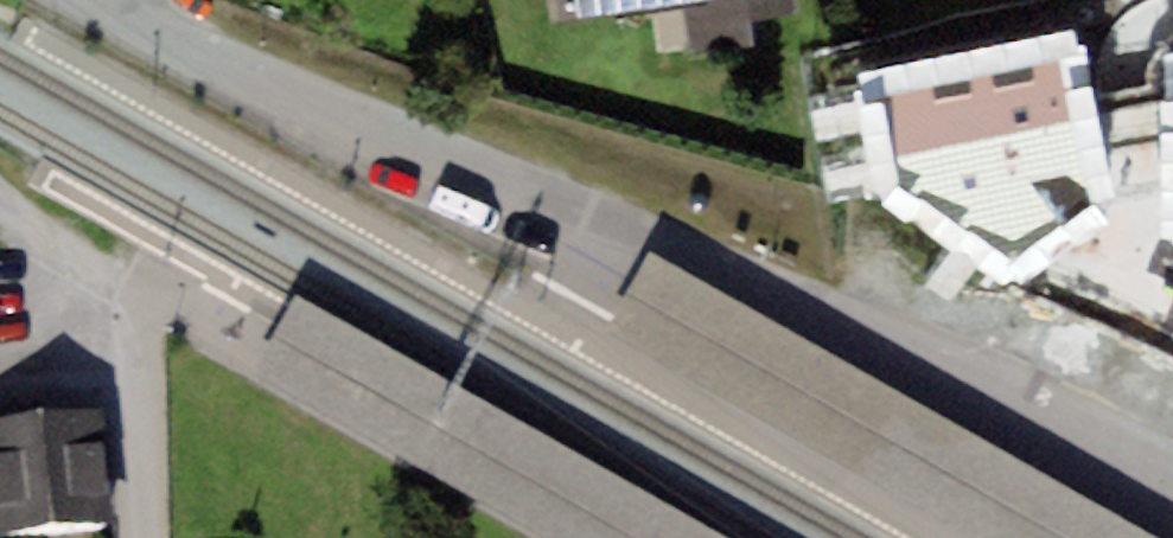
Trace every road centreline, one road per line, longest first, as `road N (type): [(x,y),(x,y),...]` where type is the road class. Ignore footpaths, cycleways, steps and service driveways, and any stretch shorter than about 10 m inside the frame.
road 1 (residential): [(1172,476),(968,379),(550,208),(141,28)]
road 2 (residential): [(134,286),(143,537)]

